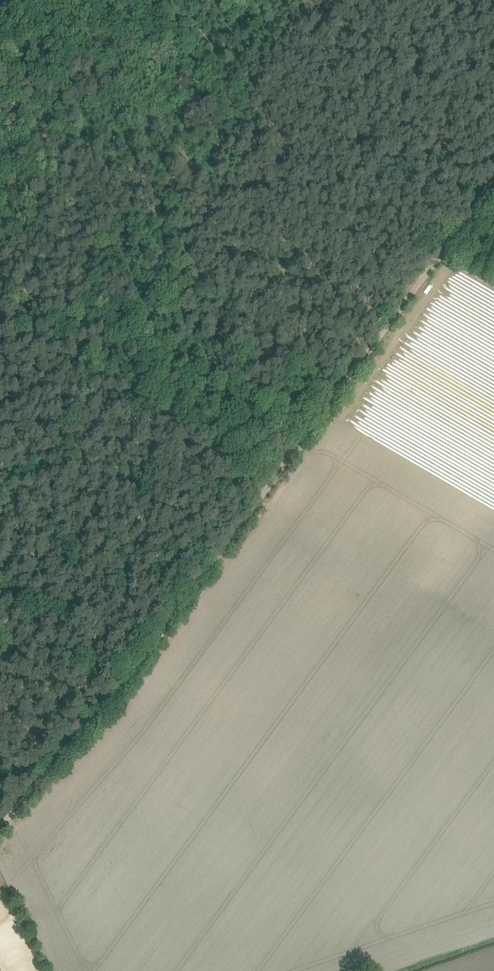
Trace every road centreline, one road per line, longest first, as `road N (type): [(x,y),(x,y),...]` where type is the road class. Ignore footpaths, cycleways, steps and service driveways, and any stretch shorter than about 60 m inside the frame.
road 1 (track): [(0,828),(139,662),(493,178)]

